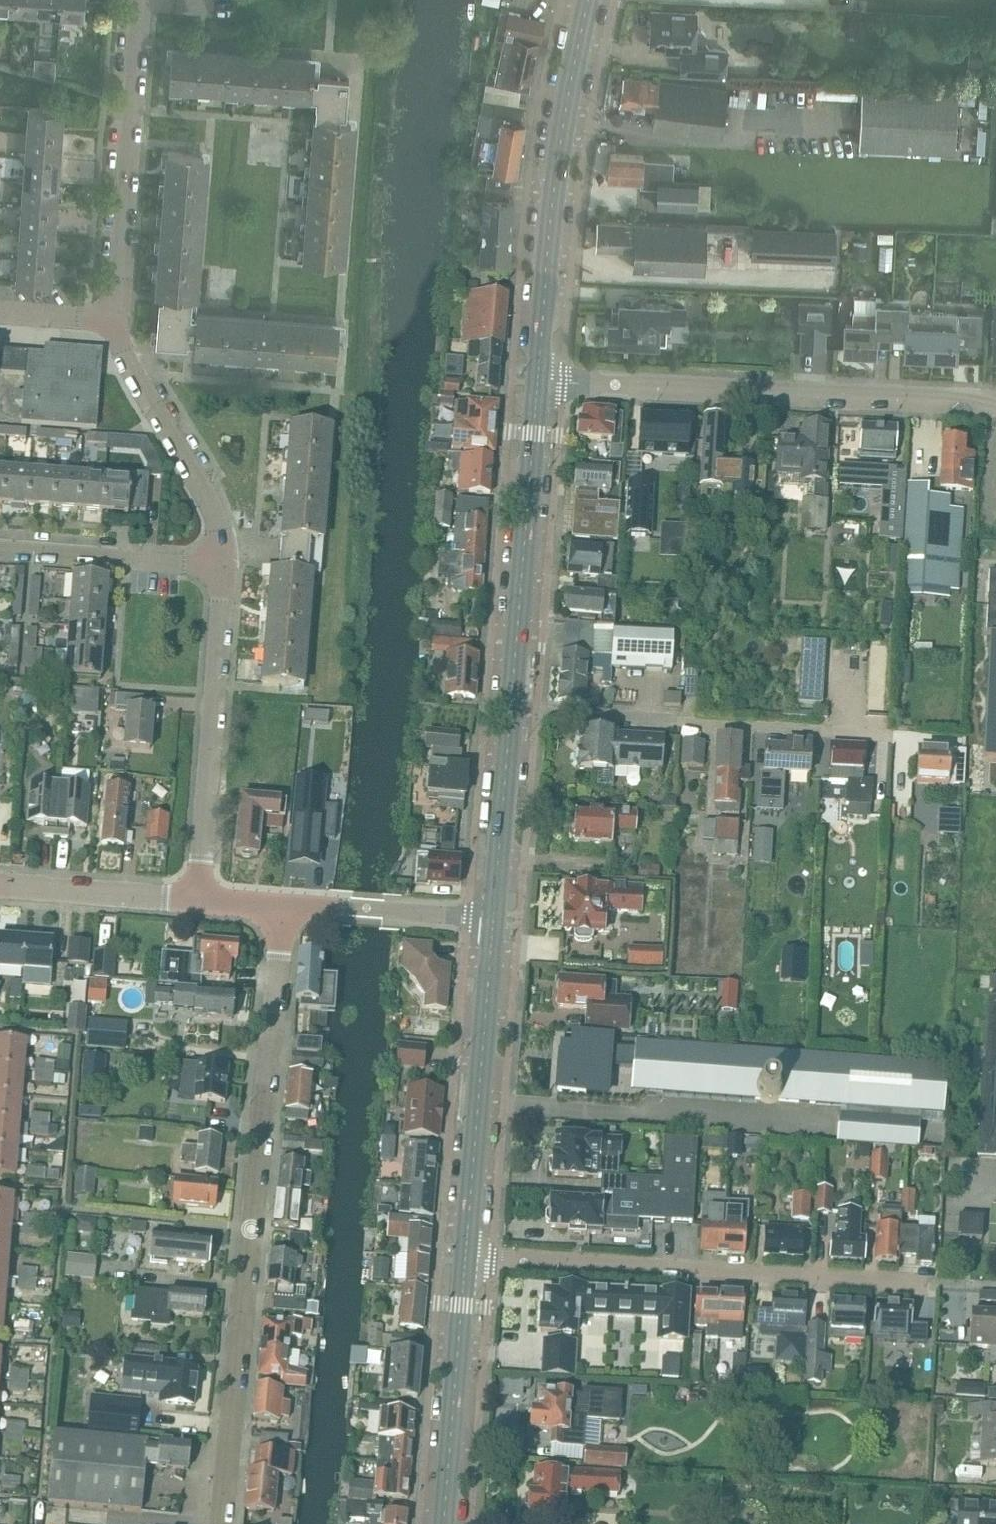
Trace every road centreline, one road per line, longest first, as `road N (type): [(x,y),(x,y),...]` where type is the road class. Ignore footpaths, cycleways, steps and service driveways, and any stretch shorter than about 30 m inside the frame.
road 1 (residential): [(219,1523),(282,908)]
road 2 (residential): [(935,1285),(464,1258)]
road 3 (residential): [(537,382),(995,404)]
road 4 (tertiary): [(537,382),(556,177),(589,0)]
road 5 (residential): [(892,736),(510,711)]
road 6 (tertiary): [(464,1258),(493,919)]
road 7 (residential): [(196,902),(222,568)]
road 8 (tertiary): [(510,711),(537,382)]
road 9 (residential): [(117,322),(141,0)]
road 10 (residential): [(222,568),(207,501),(130,369),(117,322)]
road 11 (tertiary): [(443,1523),(464,1258)]
road 12 (residential): [(222,568),(0,551)]
road 13 (tertiary): [(493,919),(510,711)]
road 14 (unclassified): [(0,886),(196,902)]
road 15 (unclassified): [(493,919),(333,908)]

